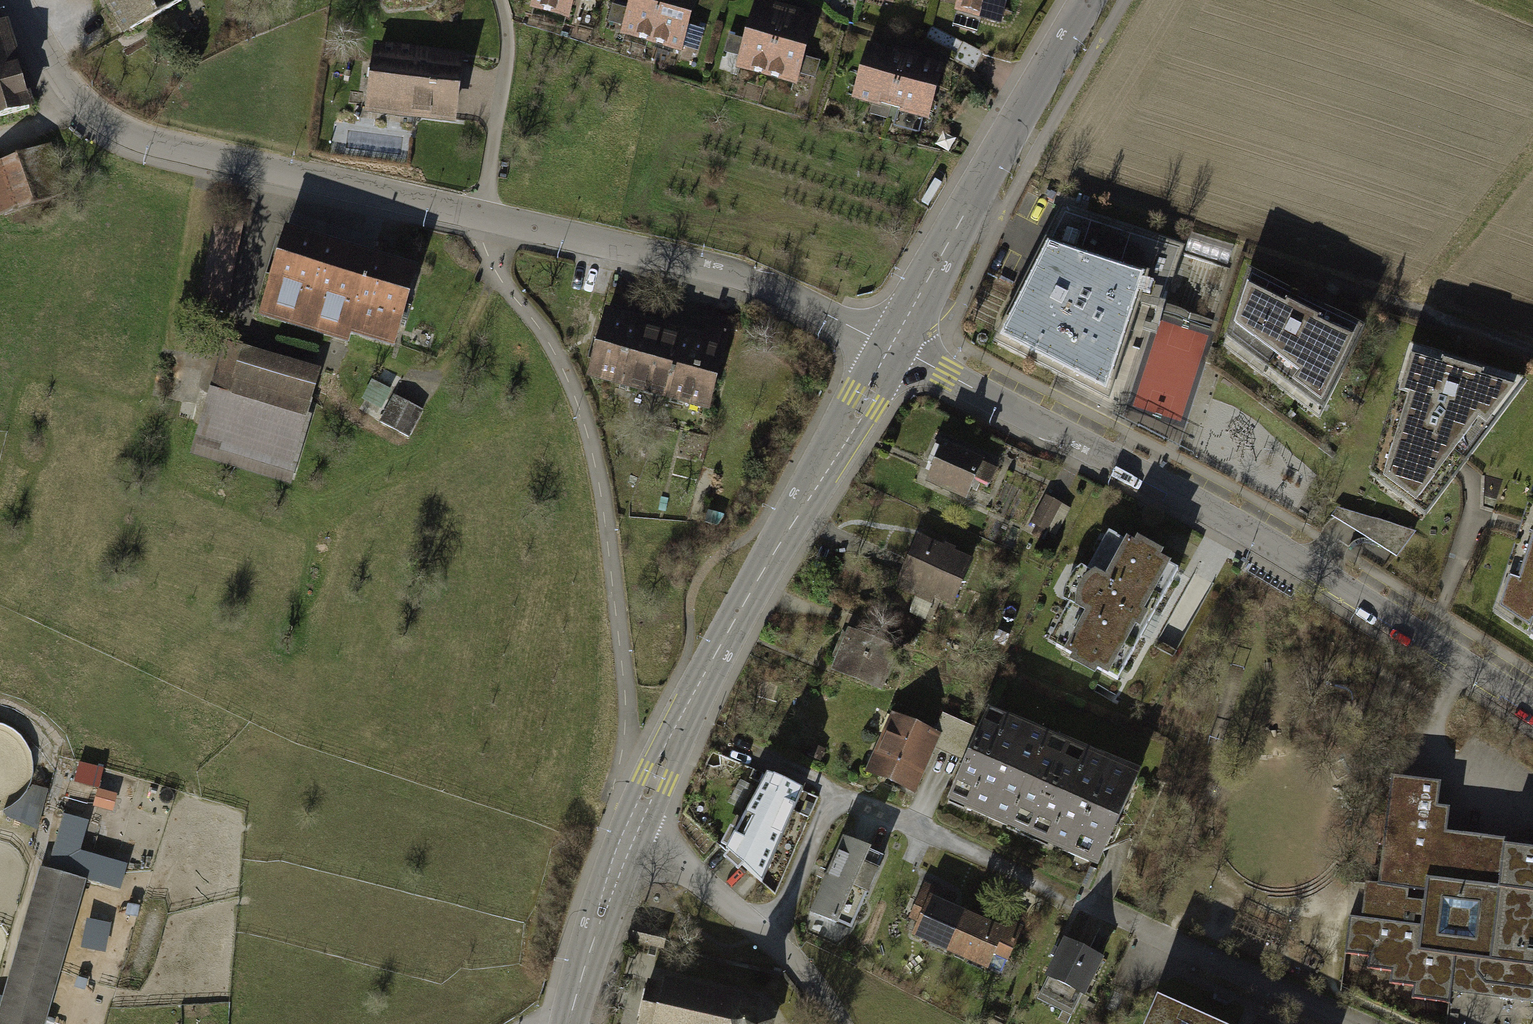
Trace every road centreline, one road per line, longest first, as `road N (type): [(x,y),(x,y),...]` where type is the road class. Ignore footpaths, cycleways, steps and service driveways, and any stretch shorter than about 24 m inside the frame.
road 1 (residential): [(1532,707),(1168,487),(891,350)]
road 2 (residential): [(1353,1023),(865,805),(836,801),(818,815),(767,936)]
road 3 (tertiary): [(634,831),(729,629),(891,350)]
road 4 (residential): [(891,350),(744,277),(482,217)]
road 5 (residential): [(482,217),(147,143),(80,105)]
road 6 (tertiary): [(891,350),(1092,0)]
road 7 (residential): [(482,217),(507,44),(499,0)]
road 8 (tertiary): [(567,1023),(634,831)]
road 9 (residential): [(634,831),(767,936)]
road 10 (residential): [(80,105),(13,0)]

